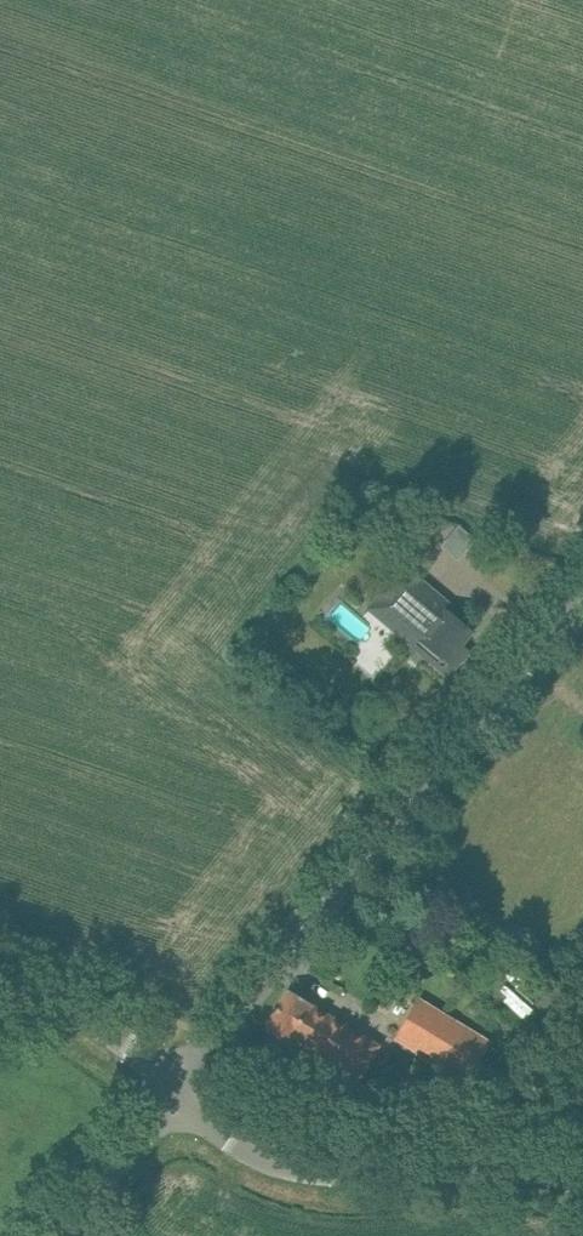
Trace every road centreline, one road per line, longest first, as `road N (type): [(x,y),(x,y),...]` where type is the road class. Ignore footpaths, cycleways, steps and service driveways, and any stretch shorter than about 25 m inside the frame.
road 1 (tertiary): [(169,1098),(582,592)]
road 2 (unclassified): [(582,1202),(447,1173),(333,1179),(236,1146),(169,1098)]
road 3 (unclassified): [(169,1098),(121,1038),(0,983)]
road 4 (tertiary): [(57,1235),(169,1098)]

